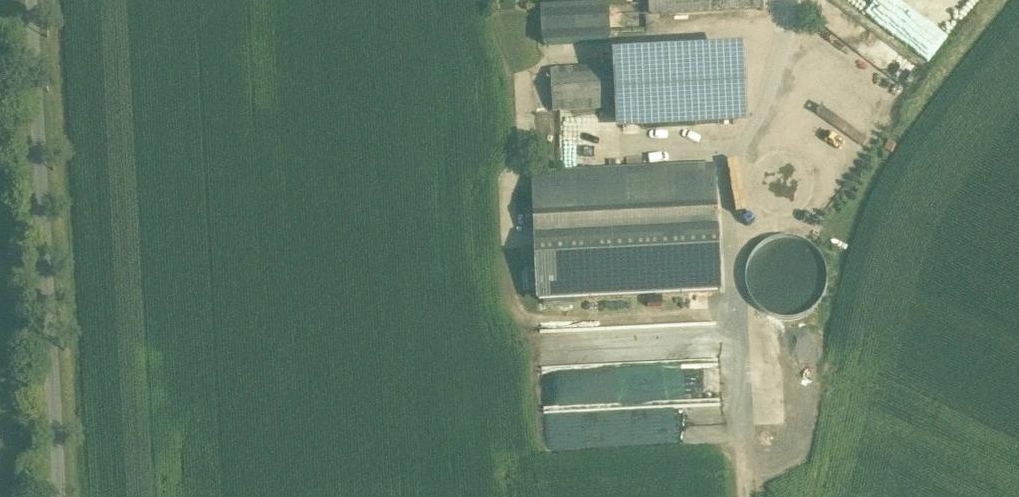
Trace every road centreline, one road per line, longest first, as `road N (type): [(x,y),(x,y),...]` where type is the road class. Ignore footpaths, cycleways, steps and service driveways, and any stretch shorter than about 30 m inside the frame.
road 1 (track): [(790,0),(777,76),(733,150),(750,496)]

